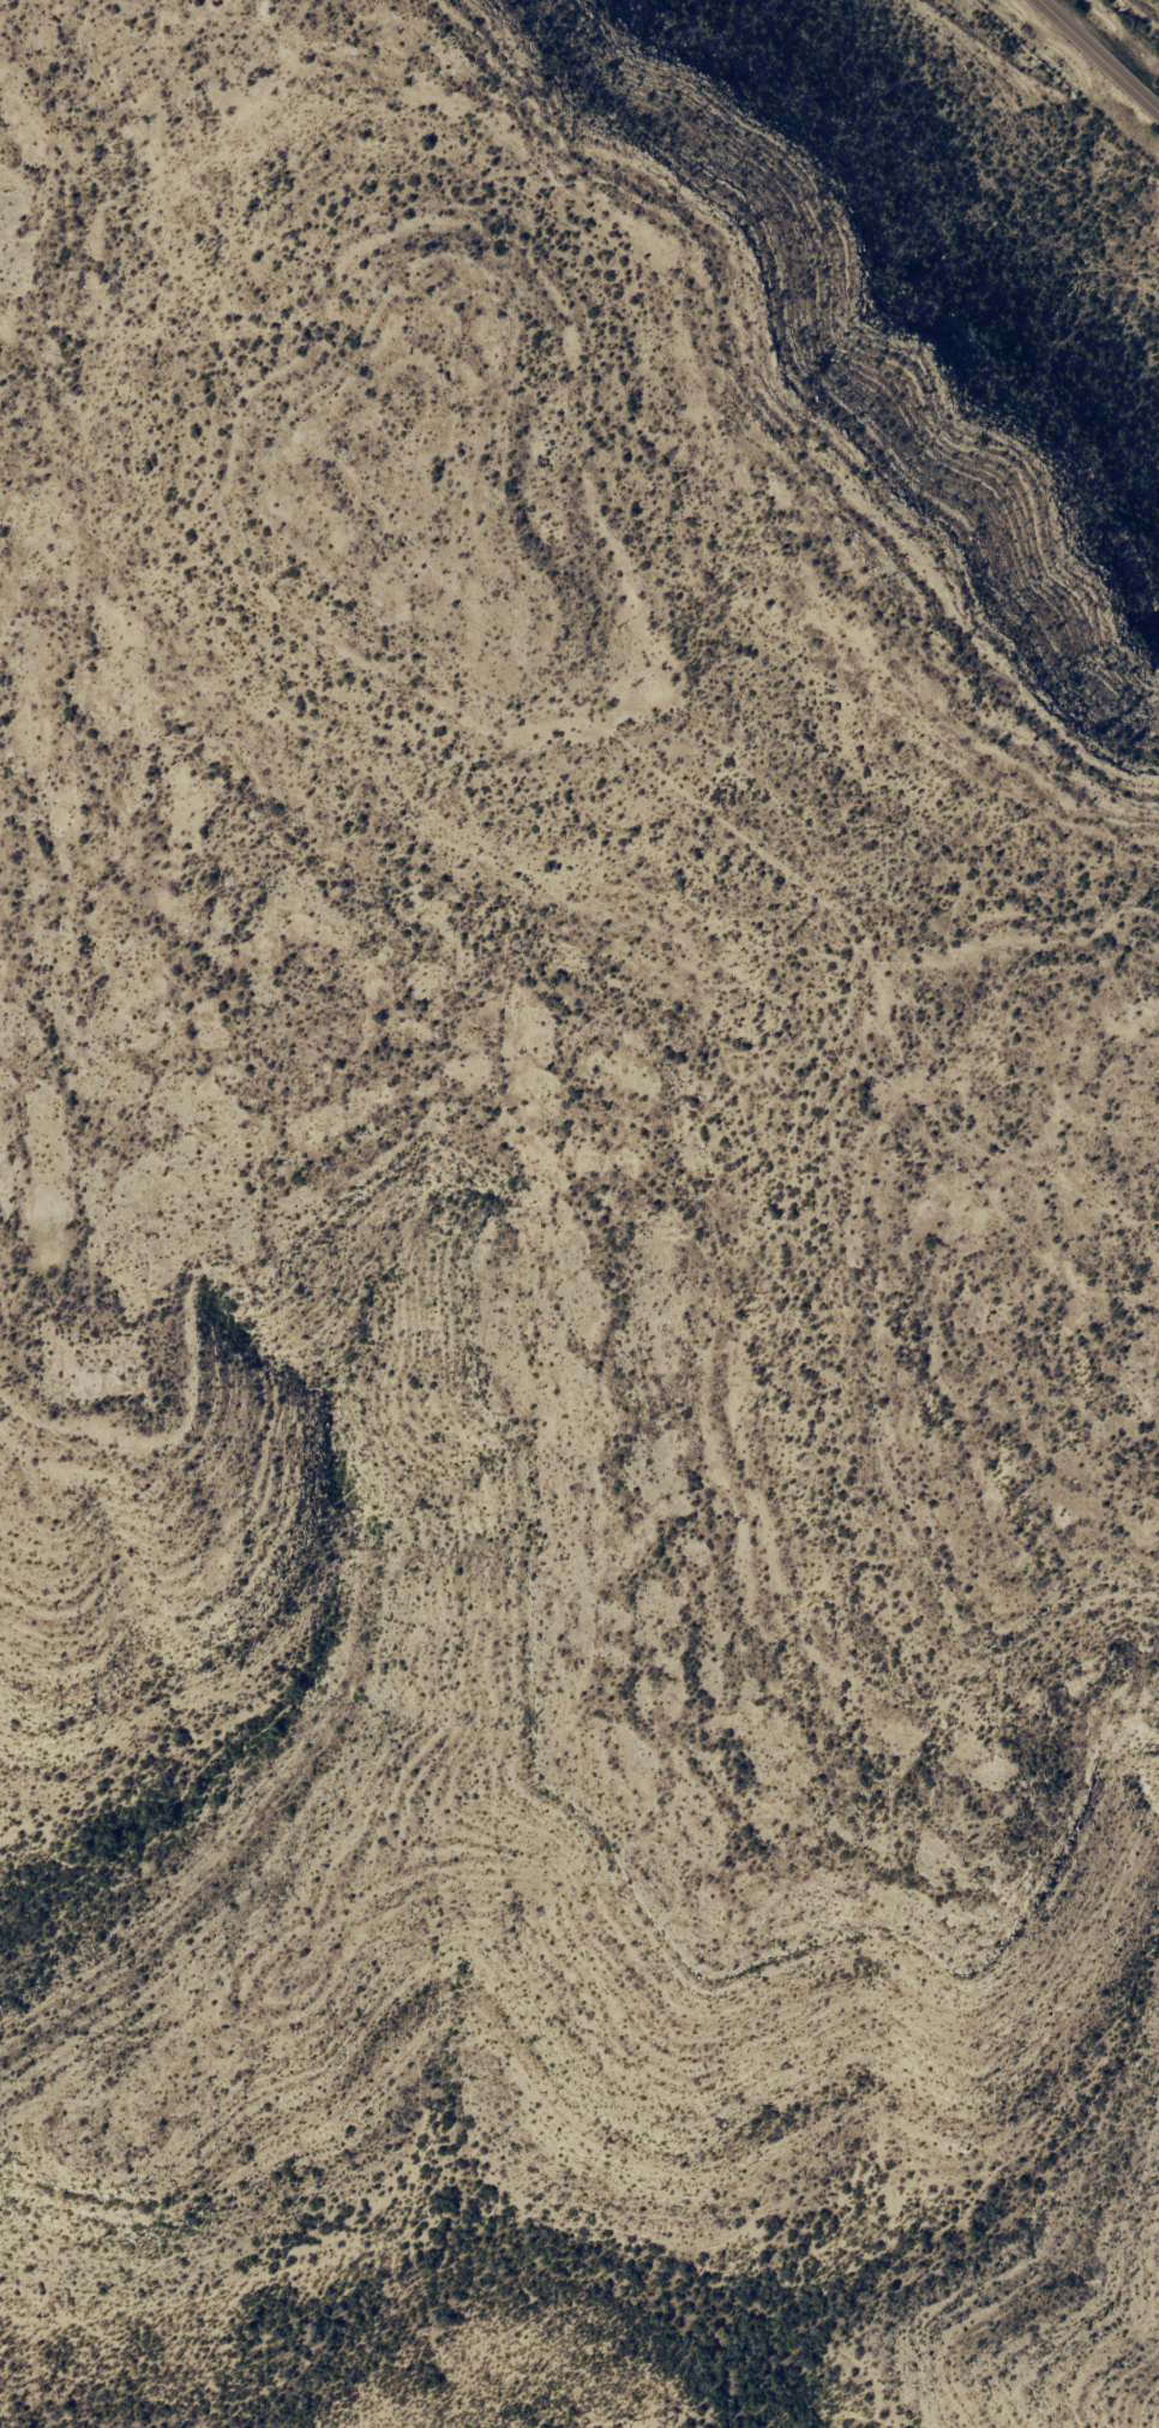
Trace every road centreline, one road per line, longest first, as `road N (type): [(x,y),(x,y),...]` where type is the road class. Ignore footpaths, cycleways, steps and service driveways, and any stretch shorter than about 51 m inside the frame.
road 1 (tertiary): [(1045,0),(1158,107)]

